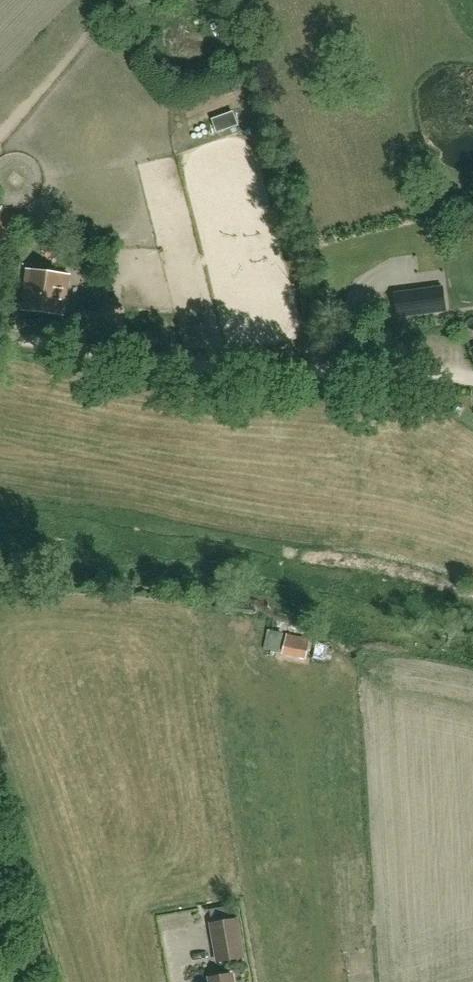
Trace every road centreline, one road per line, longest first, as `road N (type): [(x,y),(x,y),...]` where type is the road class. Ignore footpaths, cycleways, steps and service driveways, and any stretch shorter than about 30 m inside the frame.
road 1 (track): [(0,339),(186,368),(454,380)]

